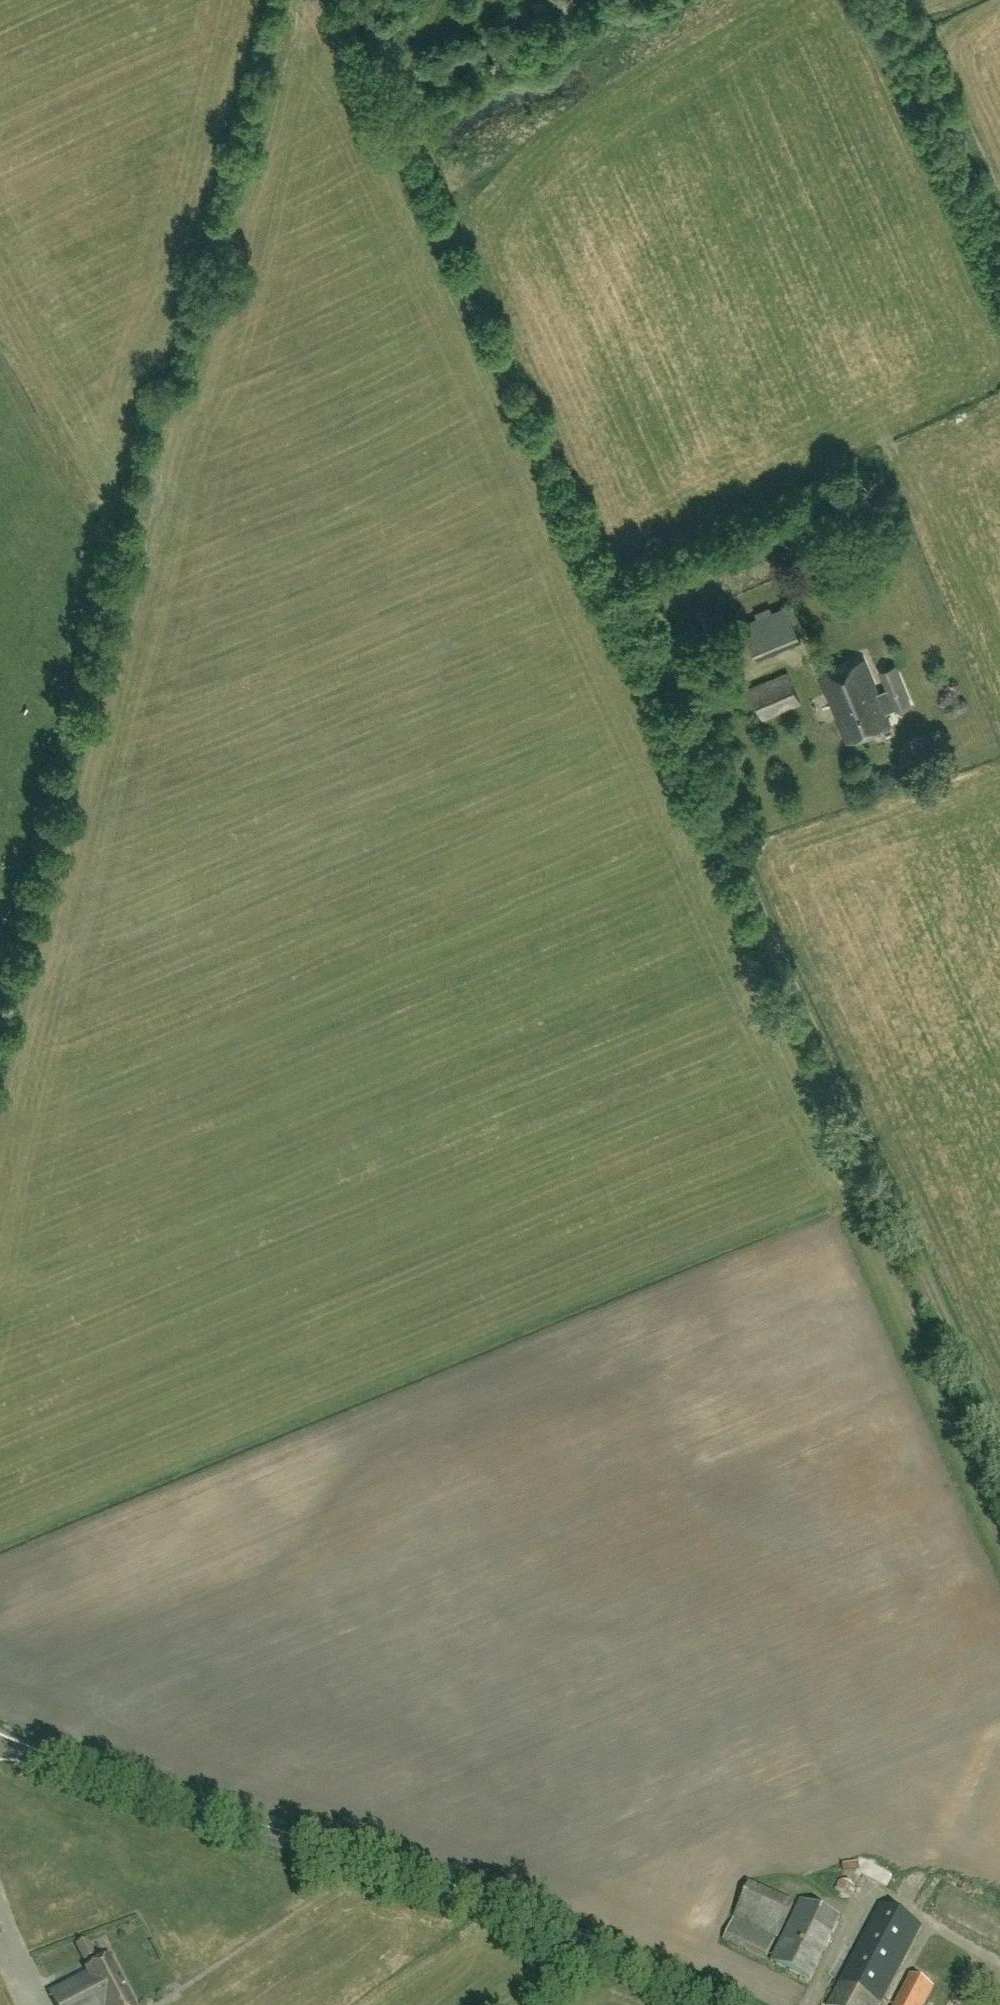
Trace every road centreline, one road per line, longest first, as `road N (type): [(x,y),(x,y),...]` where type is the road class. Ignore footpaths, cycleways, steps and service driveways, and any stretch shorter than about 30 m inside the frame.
road 1 (tertiary): [(722,2004),(510,1911),(0,1746)]

